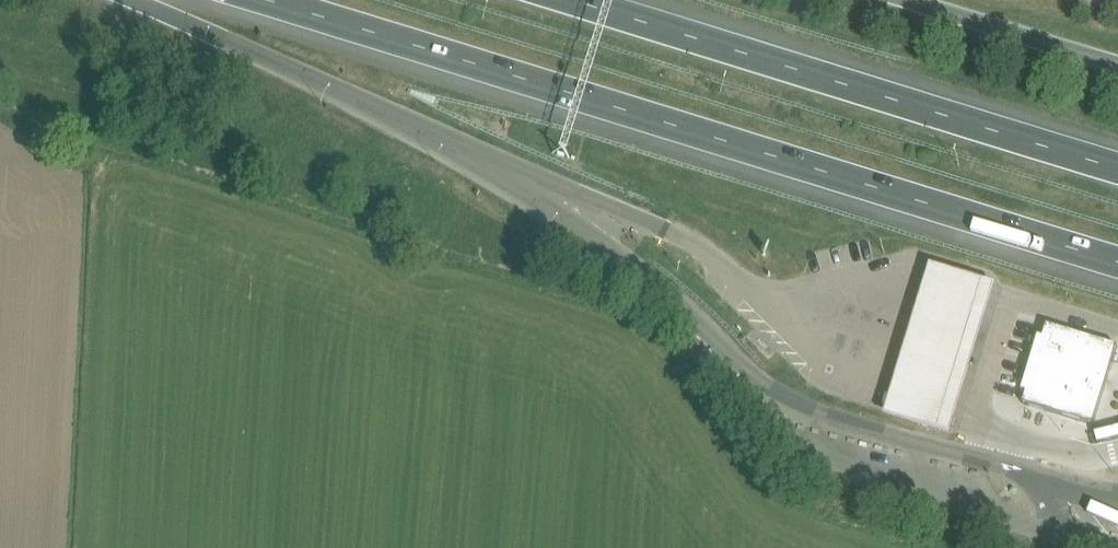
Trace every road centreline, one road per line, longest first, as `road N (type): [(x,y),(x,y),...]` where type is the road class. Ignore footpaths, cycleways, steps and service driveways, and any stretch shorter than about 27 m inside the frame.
road 1 (motorway): [(276,0),(1117,260)]
road 2 (motorway): [(1117,165),(575,0)]
road 3 (motorway): [(131,0),(352,95),(462,153)]

